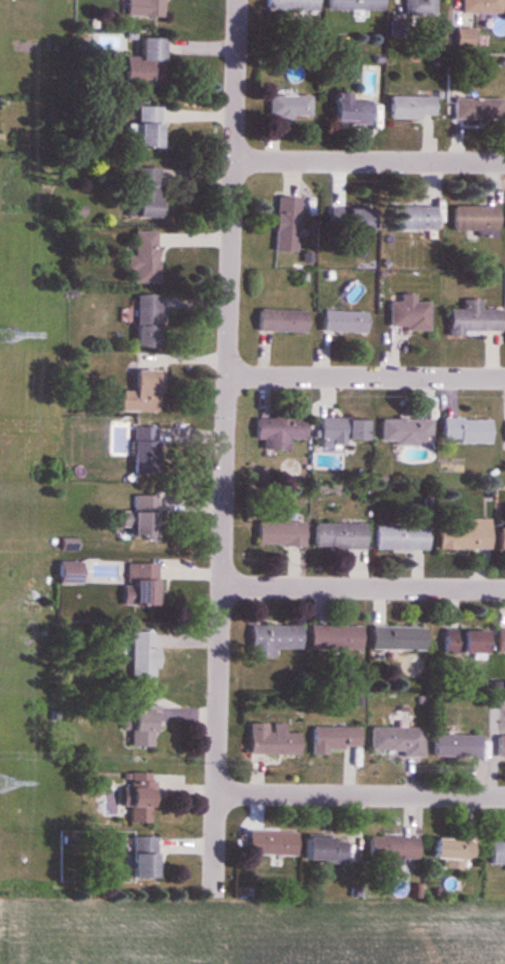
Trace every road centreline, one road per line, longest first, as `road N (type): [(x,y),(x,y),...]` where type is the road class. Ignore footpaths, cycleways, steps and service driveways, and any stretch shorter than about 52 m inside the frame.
road 1 (residential): [(241,0),(214,885)]
road 2 (residential): [(219,788),(504,793)]
road 3 (residential): [(223,583),(504,587)]
road 4 (residential): [(230,374),(504,377)]
road 5 (residential): [(237,157),(504,161)]

